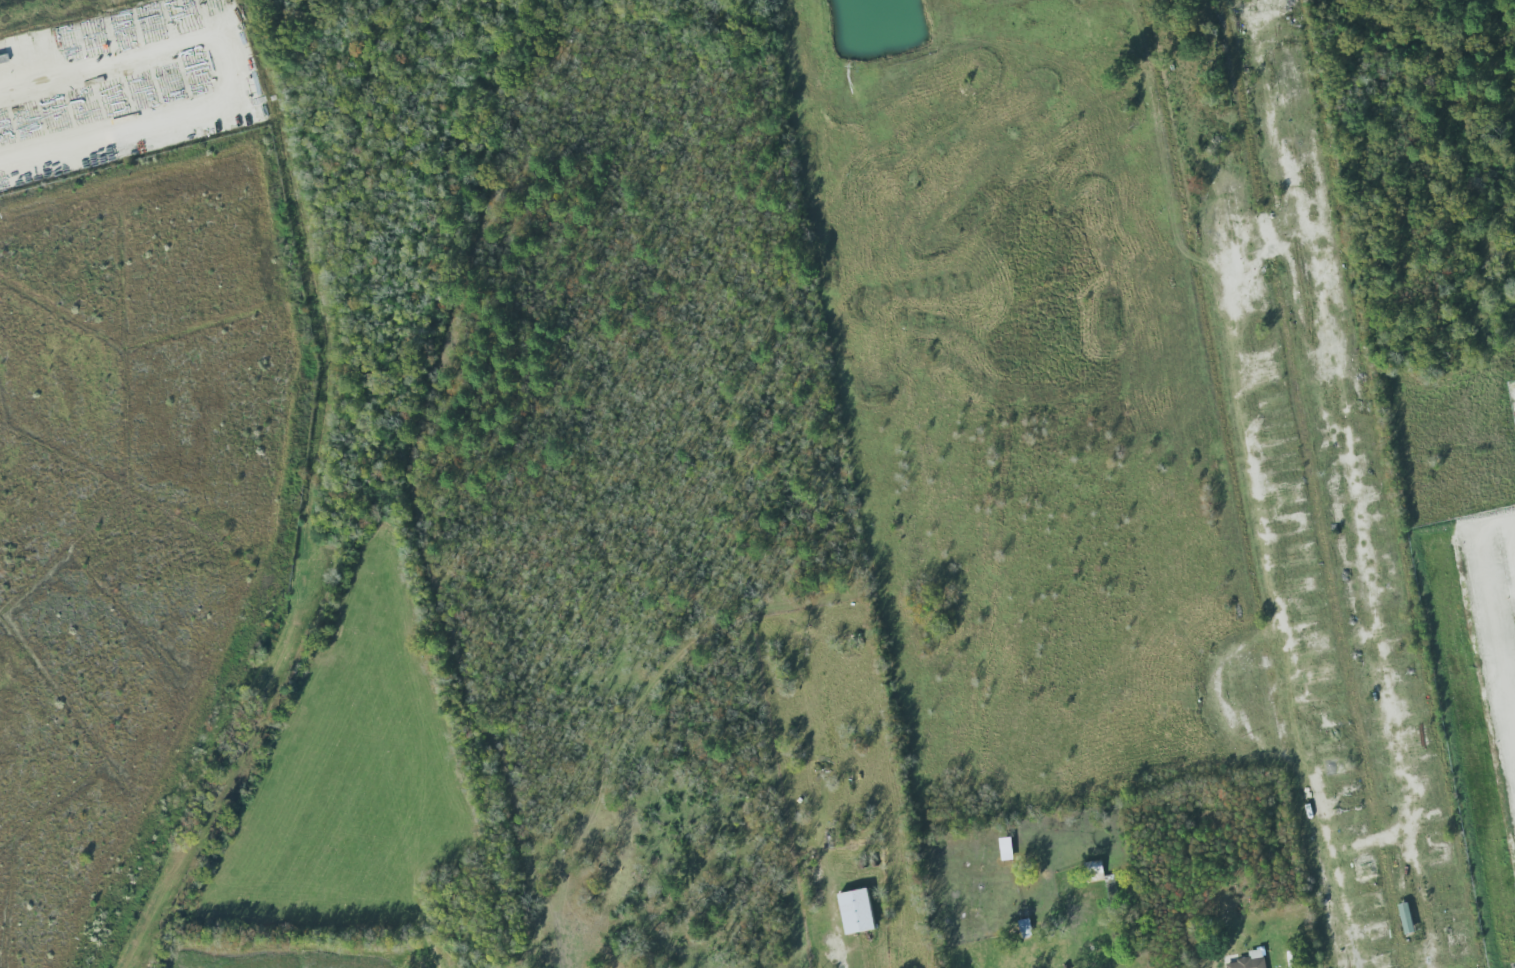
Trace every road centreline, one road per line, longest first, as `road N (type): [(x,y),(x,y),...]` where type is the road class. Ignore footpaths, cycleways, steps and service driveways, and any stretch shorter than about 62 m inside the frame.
road 1 (residential): [(131,967),(307,630),(348,370),(255,0)]

